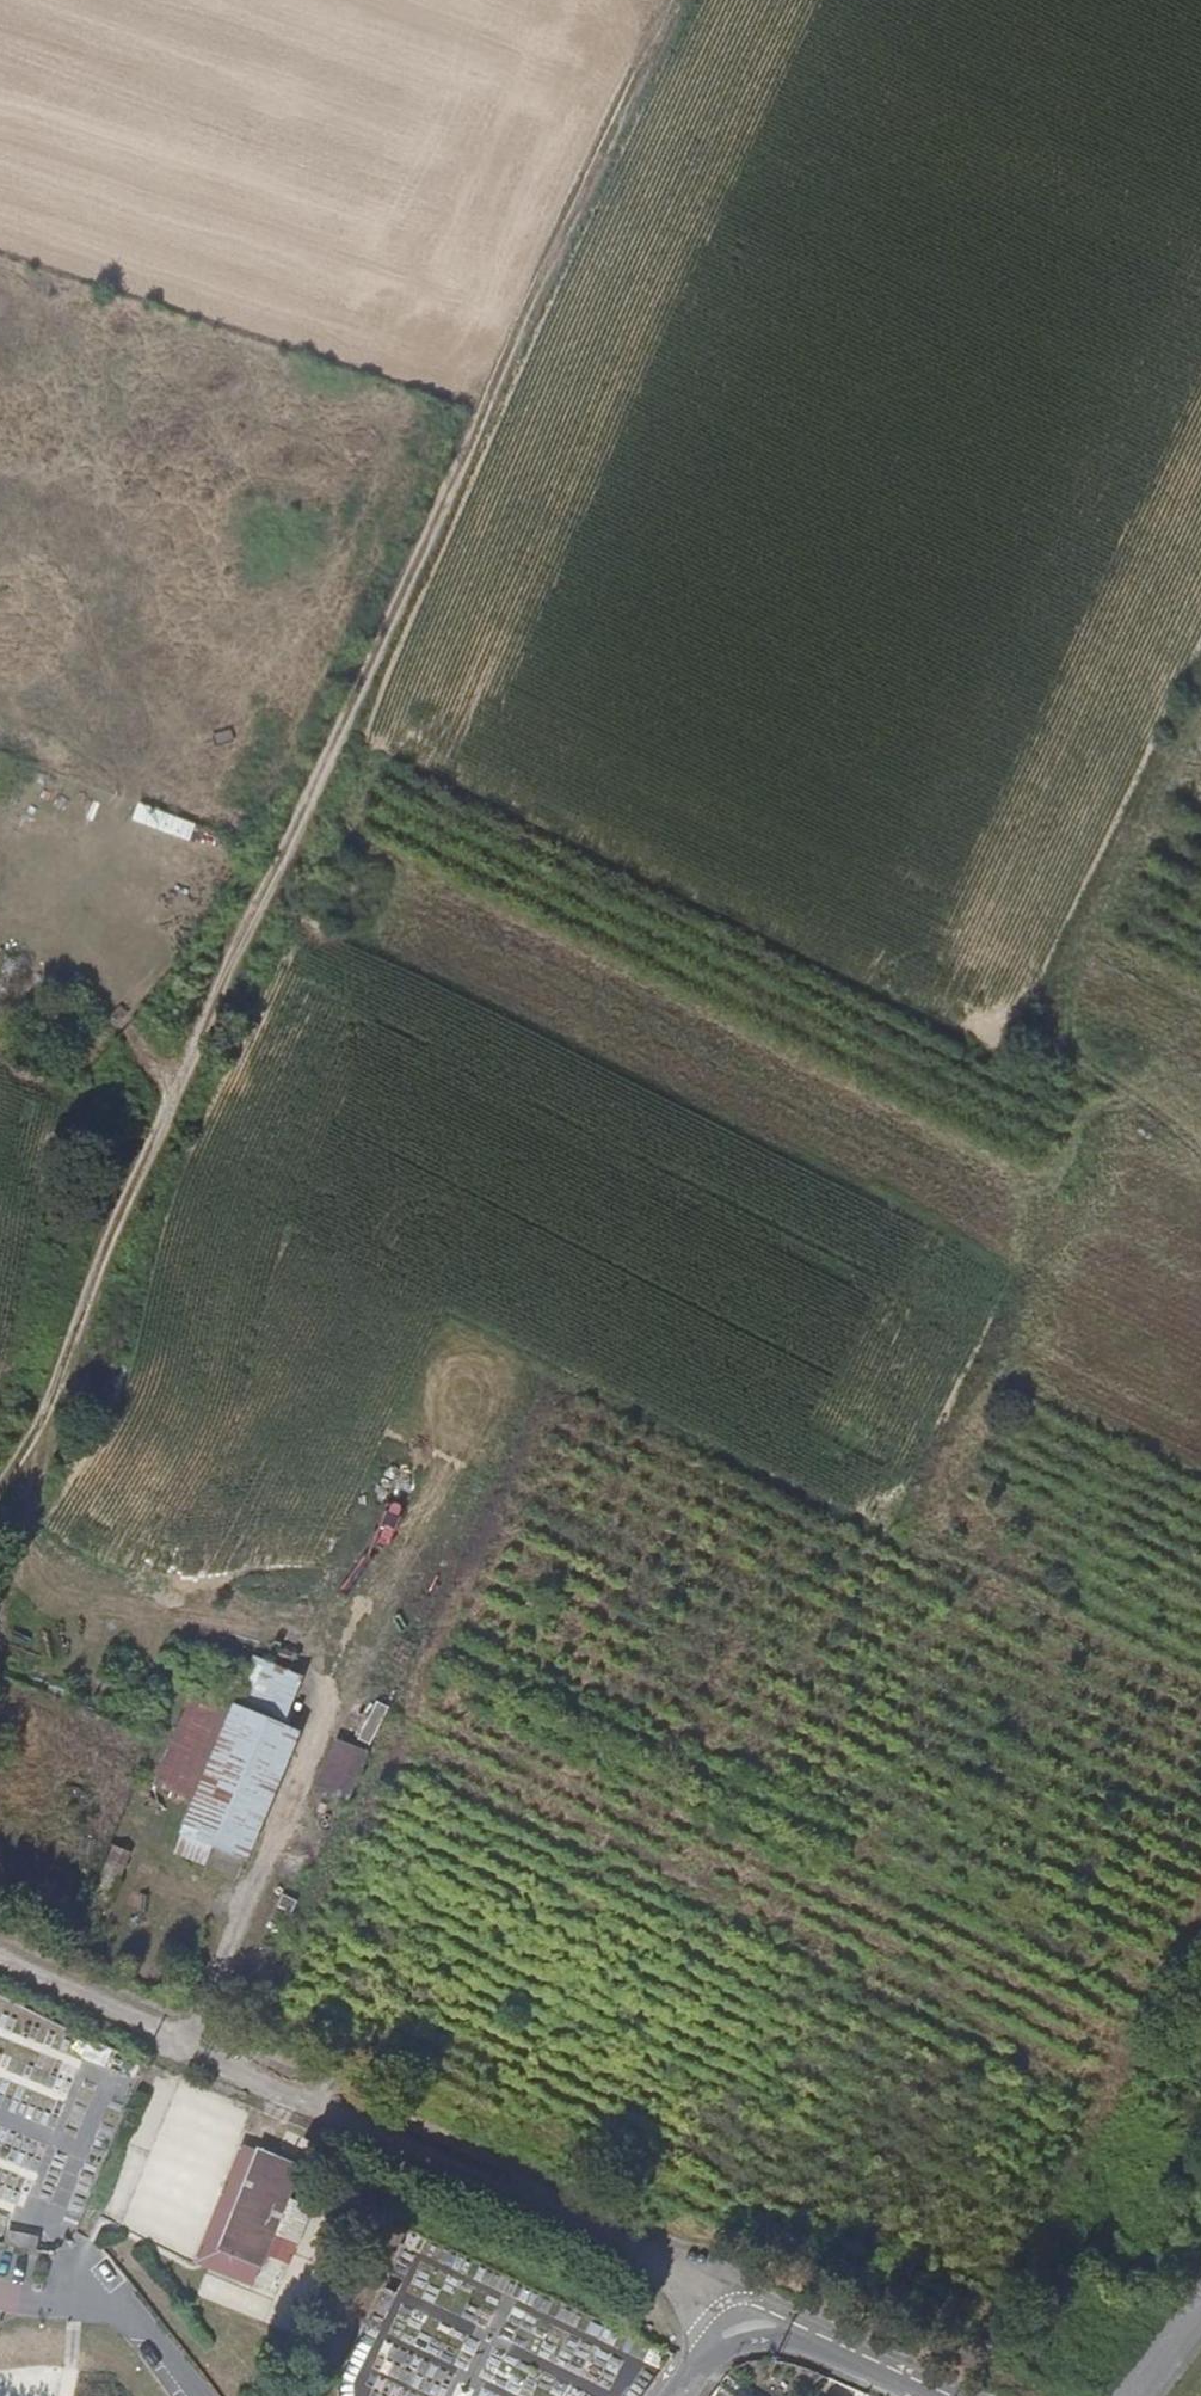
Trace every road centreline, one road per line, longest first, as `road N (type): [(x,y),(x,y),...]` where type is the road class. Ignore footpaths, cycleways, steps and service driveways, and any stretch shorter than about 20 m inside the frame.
road 1 (track): [(669,0),(235,916),(0,1465)]
road 2 (track): [(0,1947),(211,2060),(658,2263),(734,2323)]
road 3 (residential): [(919,2394),(759,2320),(734,2323)]

